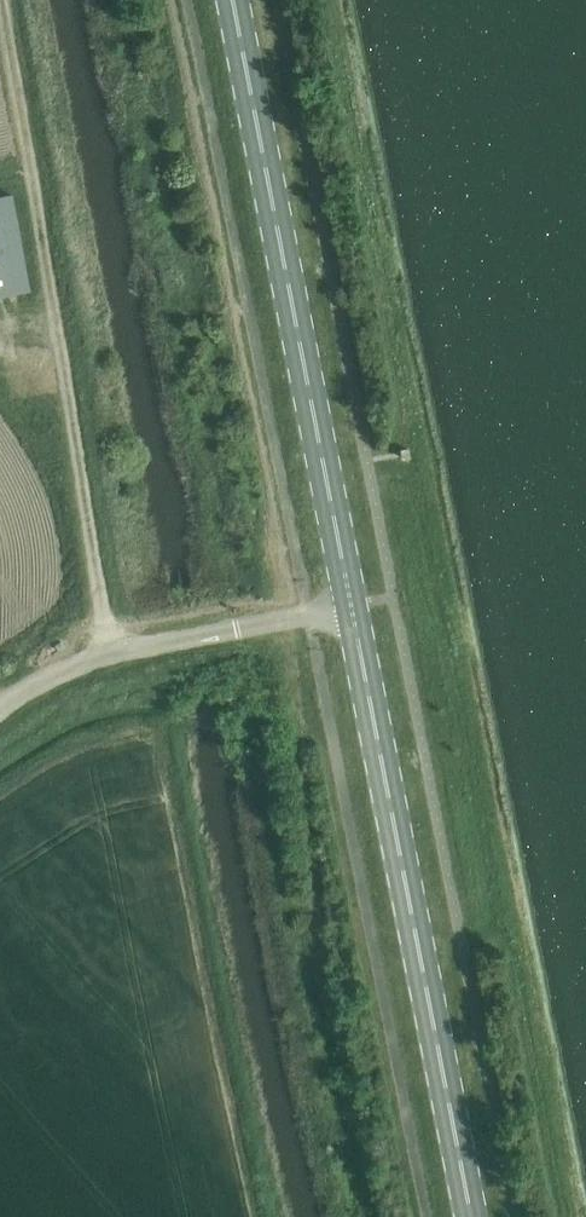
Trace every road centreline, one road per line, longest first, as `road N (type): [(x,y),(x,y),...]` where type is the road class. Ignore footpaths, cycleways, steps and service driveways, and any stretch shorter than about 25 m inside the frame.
road 1 (track): [(109,654),(0,22)]
road 2 (primary): [(472,1216),(353,605)]
road 3 (primary): [(353,605),(238,0)]
road 4 (unclassified): [(0,708),(51,676),(147,642),(353,605)]

